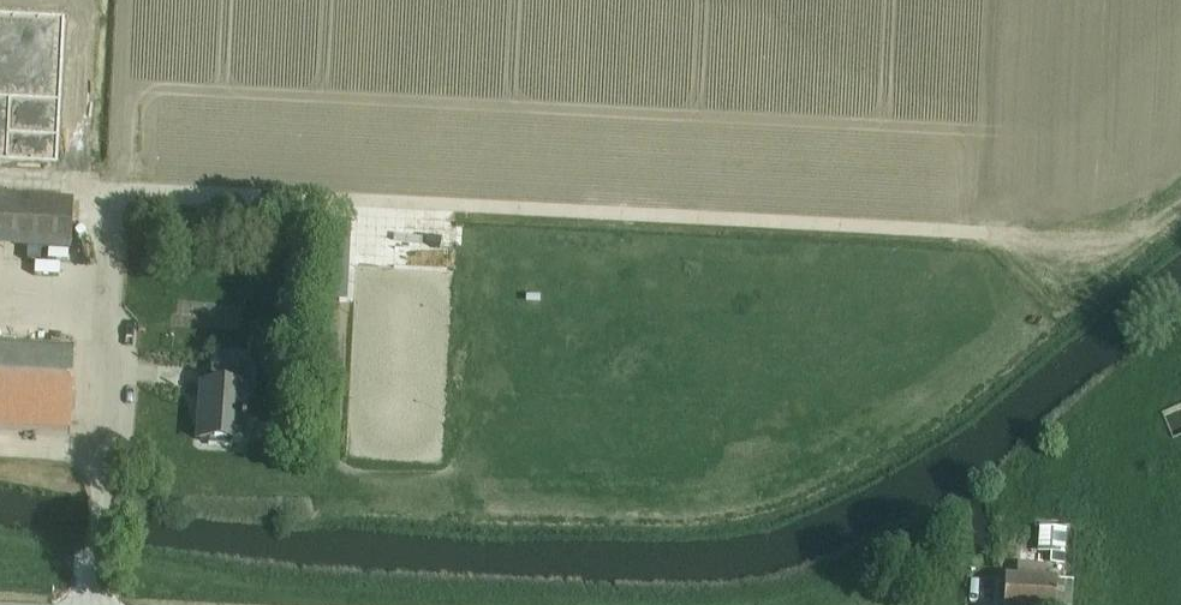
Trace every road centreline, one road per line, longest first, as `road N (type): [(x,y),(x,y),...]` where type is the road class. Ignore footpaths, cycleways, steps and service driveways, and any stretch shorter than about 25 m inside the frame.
road 1 (track): [(986,232),(1104,228),(1180,191)]

